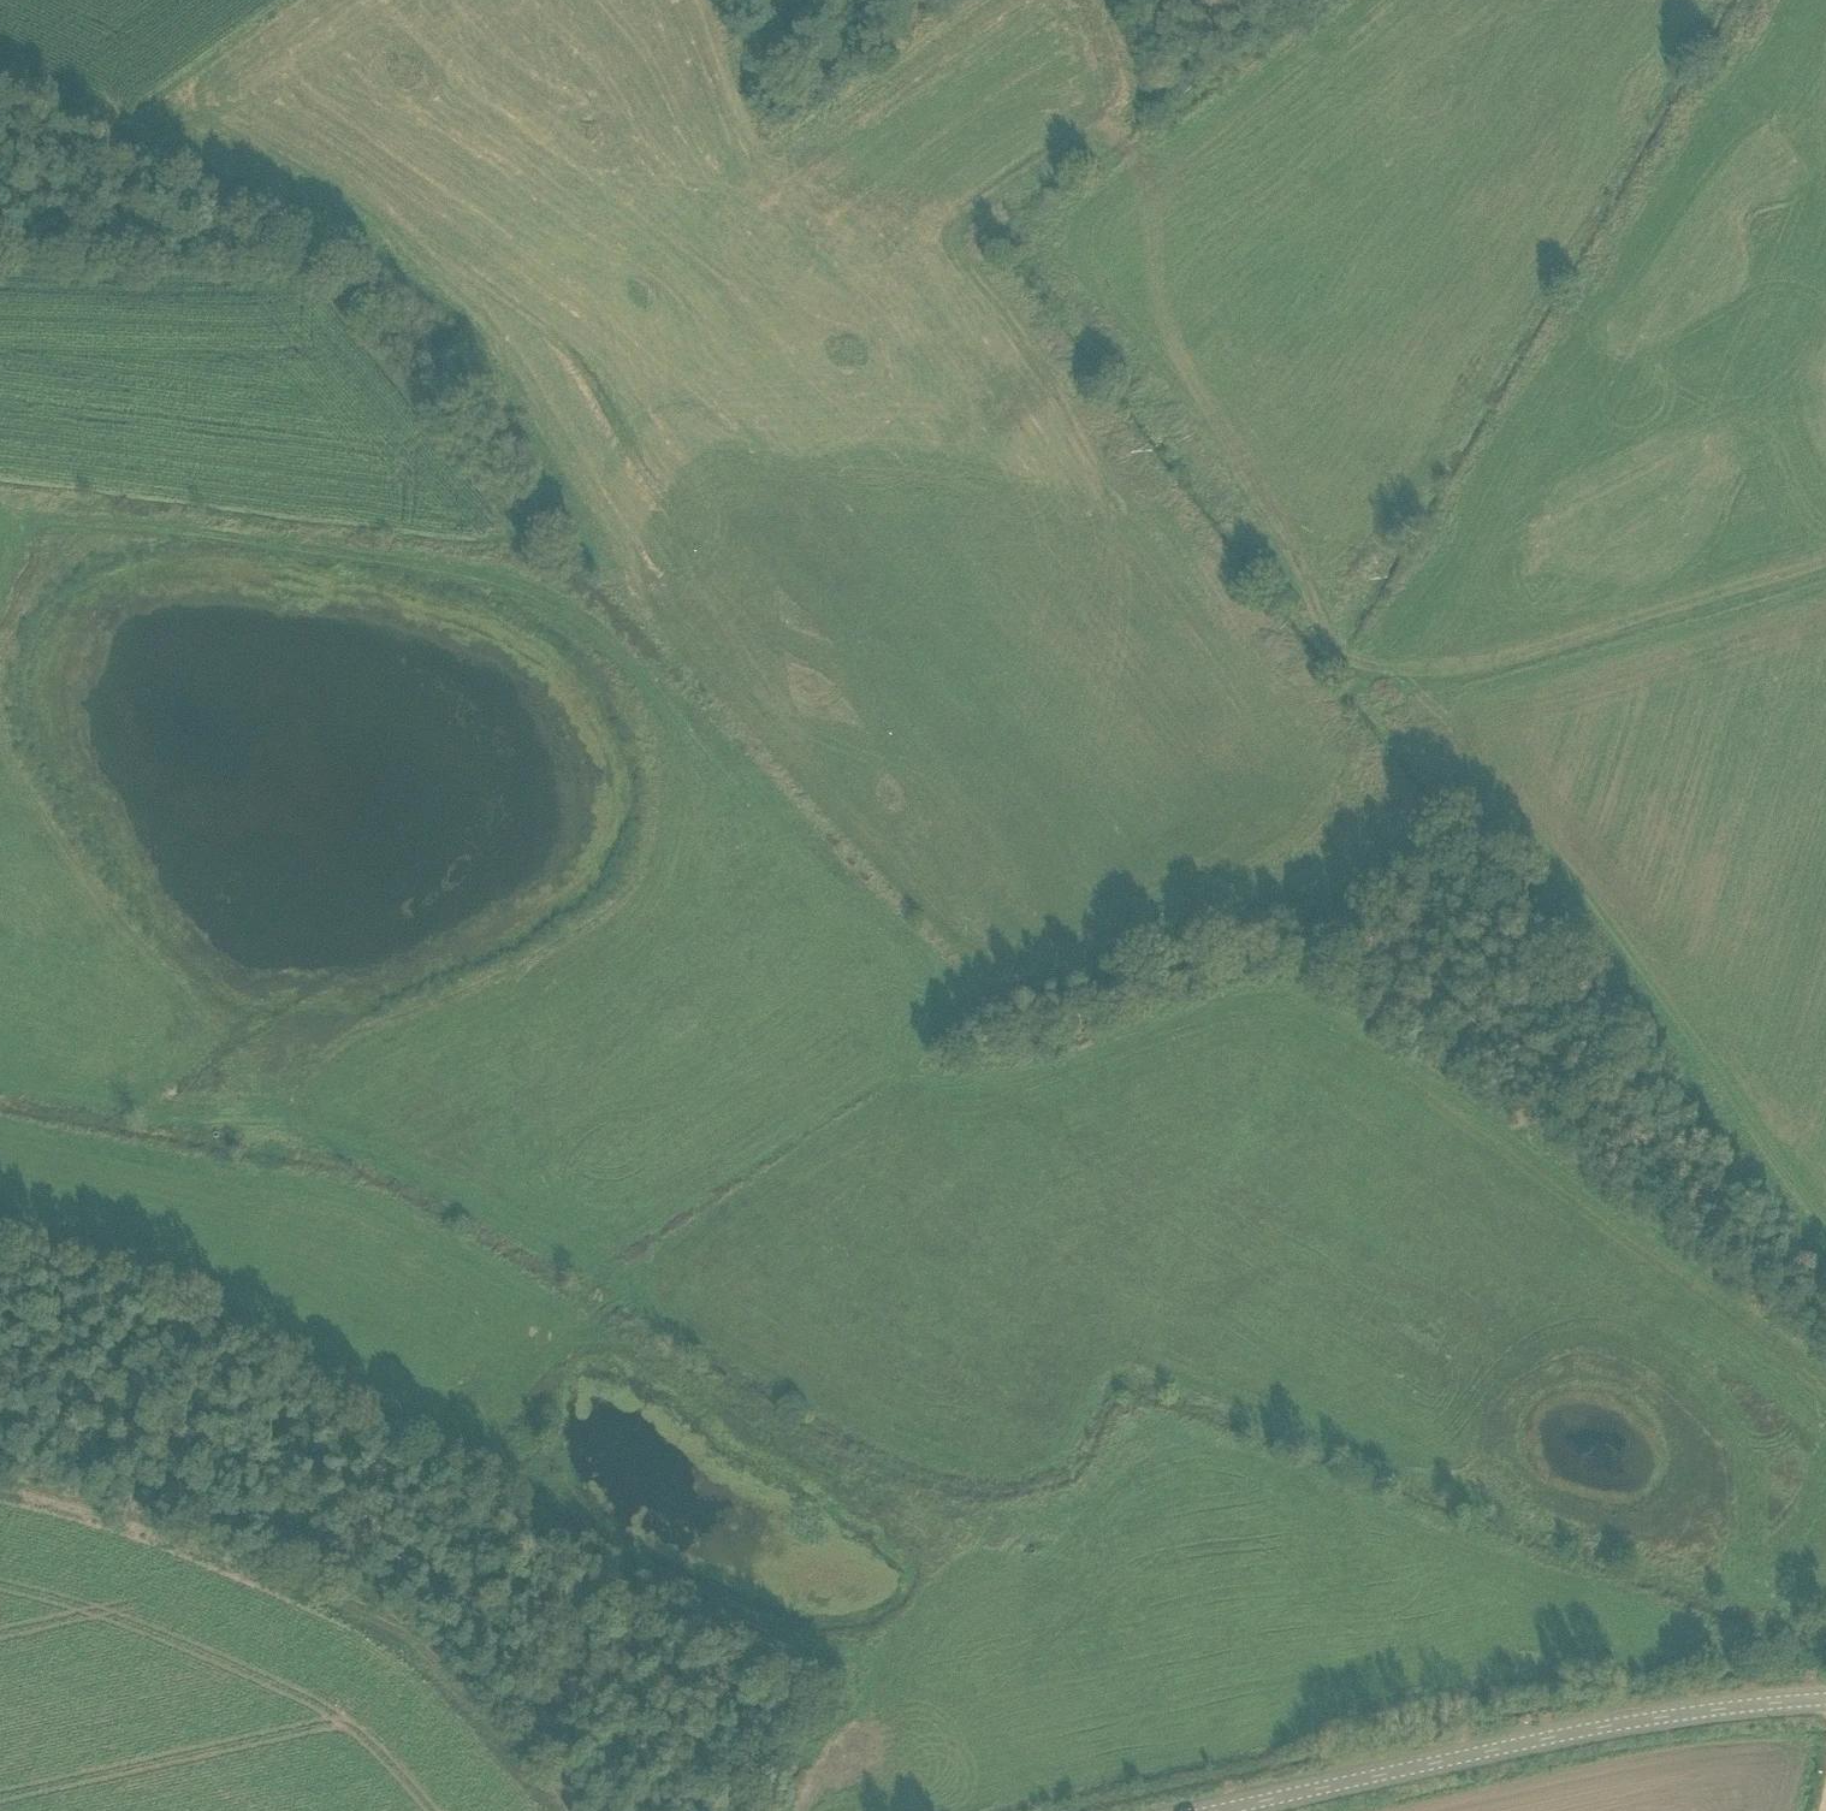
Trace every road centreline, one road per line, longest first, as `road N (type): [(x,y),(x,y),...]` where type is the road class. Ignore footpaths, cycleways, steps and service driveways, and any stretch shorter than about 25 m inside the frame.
road 1 (tertiary): [(1217,1810),(1556,1736),(1825,1699)]

